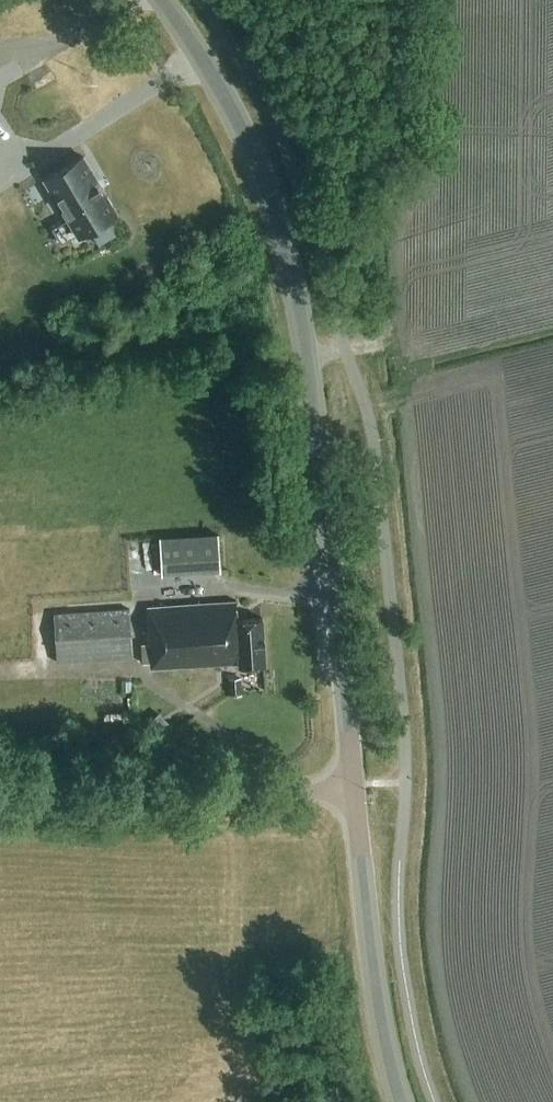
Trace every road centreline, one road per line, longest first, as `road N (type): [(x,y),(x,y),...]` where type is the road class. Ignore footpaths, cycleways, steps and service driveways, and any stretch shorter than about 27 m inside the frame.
road 1 (tertiary): [(352,788),(297,332),(269,200),(202,53),(162,0)]
road 2 (unclassified): [(0,785),(226,796),(352,788)]
road 3 (tertiary): [(402,1101),(373,974),(352,788)]
road 4 (track): [(202,53),(0,178)]

